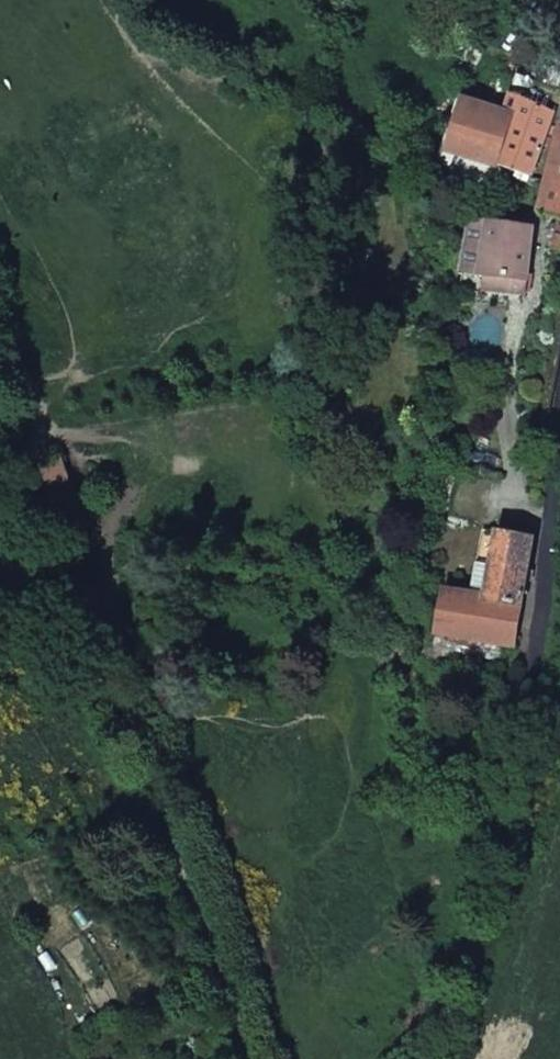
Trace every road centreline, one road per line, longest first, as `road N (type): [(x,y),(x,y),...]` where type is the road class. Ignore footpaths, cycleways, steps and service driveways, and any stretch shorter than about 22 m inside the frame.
road 1 (residential): [(559,404),(541,652),(439,1058)]
road 2 (track): [(248,1058),(165,784),(14,533),(0,484)]

